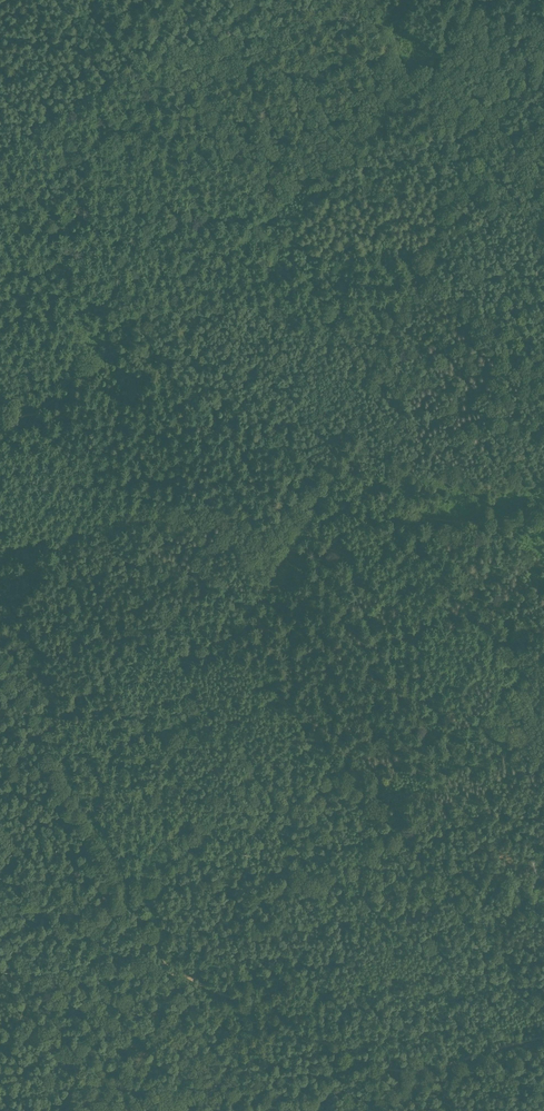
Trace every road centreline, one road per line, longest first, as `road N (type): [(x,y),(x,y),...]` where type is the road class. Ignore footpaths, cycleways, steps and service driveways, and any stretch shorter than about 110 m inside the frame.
road 1 (track): [(377,0),(415,90),(410,97),(168,307),(92,361)]
road 2 (track): [(0,692),(129,893),(253,1110)]
road 3 (track): [(543,1035),(452,1063),(399,1069),(173,970)]
road 4 (track): [(92,361),(180,436),(245,450),(321,493)]
road 5 (track): [(321,493),(437,518),(543,519)]
road 6 (track): [(23,414),(180,436)]
road 7 (track): [(0,269),(85,359)]

